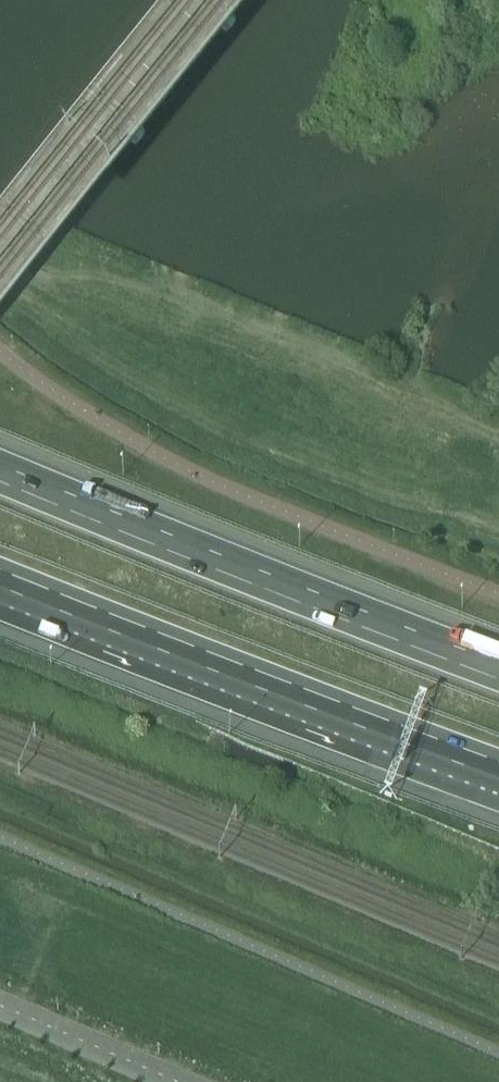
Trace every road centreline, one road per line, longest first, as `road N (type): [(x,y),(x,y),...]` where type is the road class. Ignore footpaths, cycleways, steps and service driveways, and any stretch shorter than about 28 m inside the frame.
road 1 (motorway): [(498,663),(0,464)]
road 2 (motorway): [(0,577),(498,769)]
road 3 (unclassified): [(179,1081),(0,1004)]

